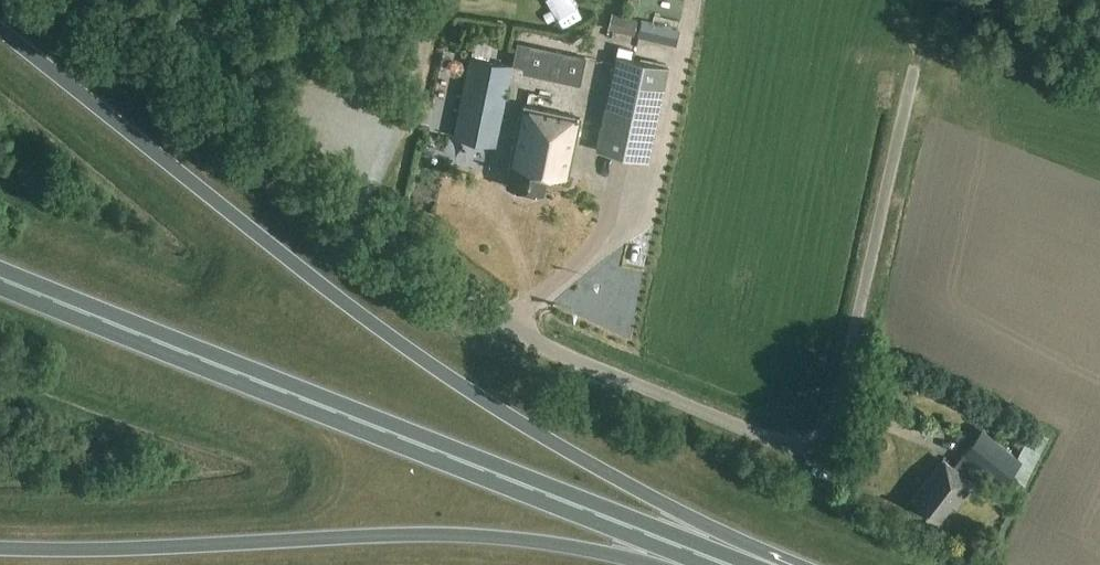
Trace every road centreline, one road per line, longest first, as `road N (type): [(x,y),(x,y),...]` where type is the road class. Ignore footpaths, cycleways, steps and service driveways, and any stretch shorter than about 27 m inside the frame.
road 1 (unclassified): [(916,67),(835,426),(807,441),(781,441),(526,336),(89,0)]
road 2 (trunk): [(769,564),(503,414),(384,333),(0,31)]
road 3 (trunk): [(721,564),(0,277)]
road 4 (trunk): [(0,548),(417,536),(558,545),(648,564)]

